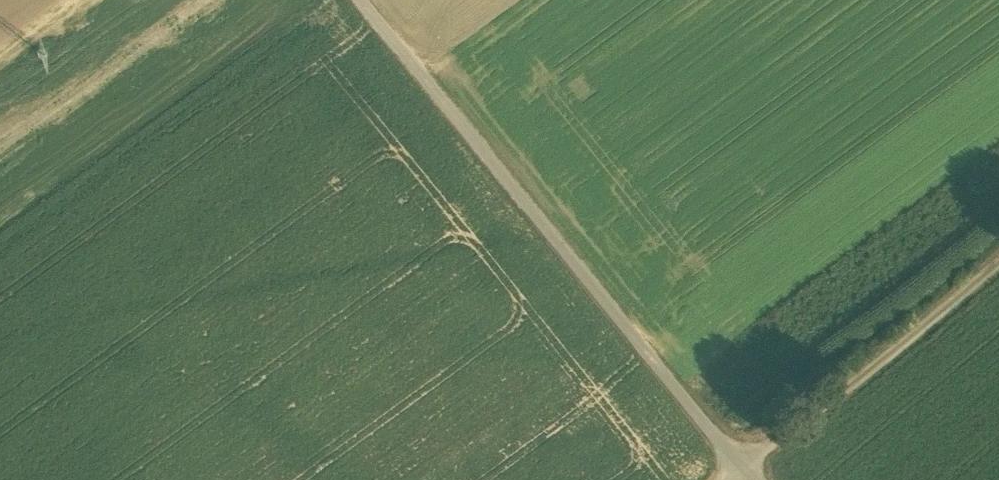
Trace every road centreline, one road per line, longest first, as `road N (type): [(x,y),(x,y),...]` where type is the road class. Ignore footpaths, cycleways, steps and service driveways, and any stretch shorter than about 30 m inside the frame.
road 1 (track): [(359,0),(752,479)]
road 2 (track): [(998,254),(717,479)]

